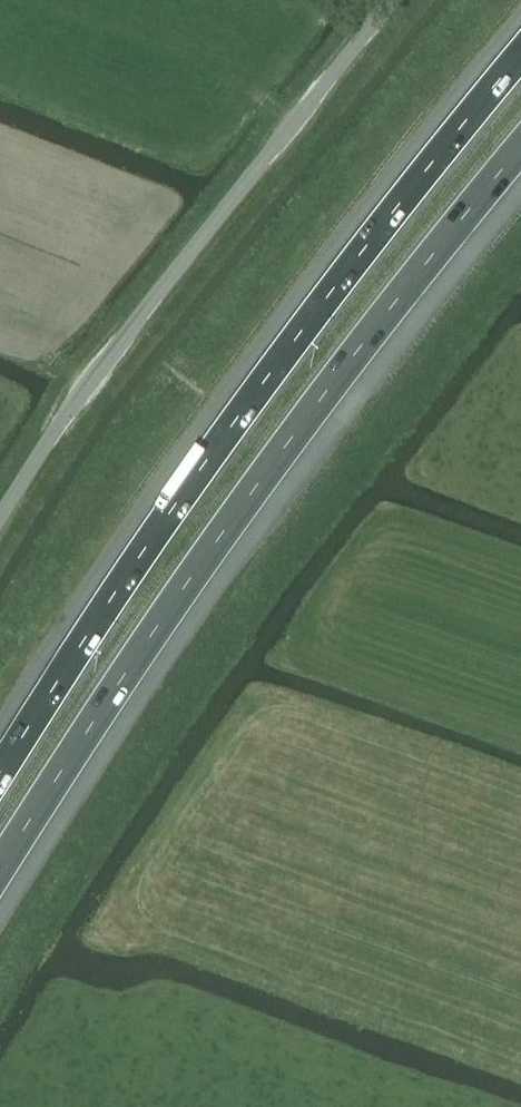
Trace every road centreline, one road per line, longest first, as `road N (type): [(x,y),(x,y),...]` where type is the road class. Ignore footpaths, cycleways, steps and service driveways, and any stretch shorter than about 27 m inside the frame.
road 1 (motorway): [(0,867),(273,463),(520,146)]
road 2 (motorway): [(520,55),(298,335),(0,771)]
road 3 (unclassified): [(0,534),(85,398),(400,0)]

